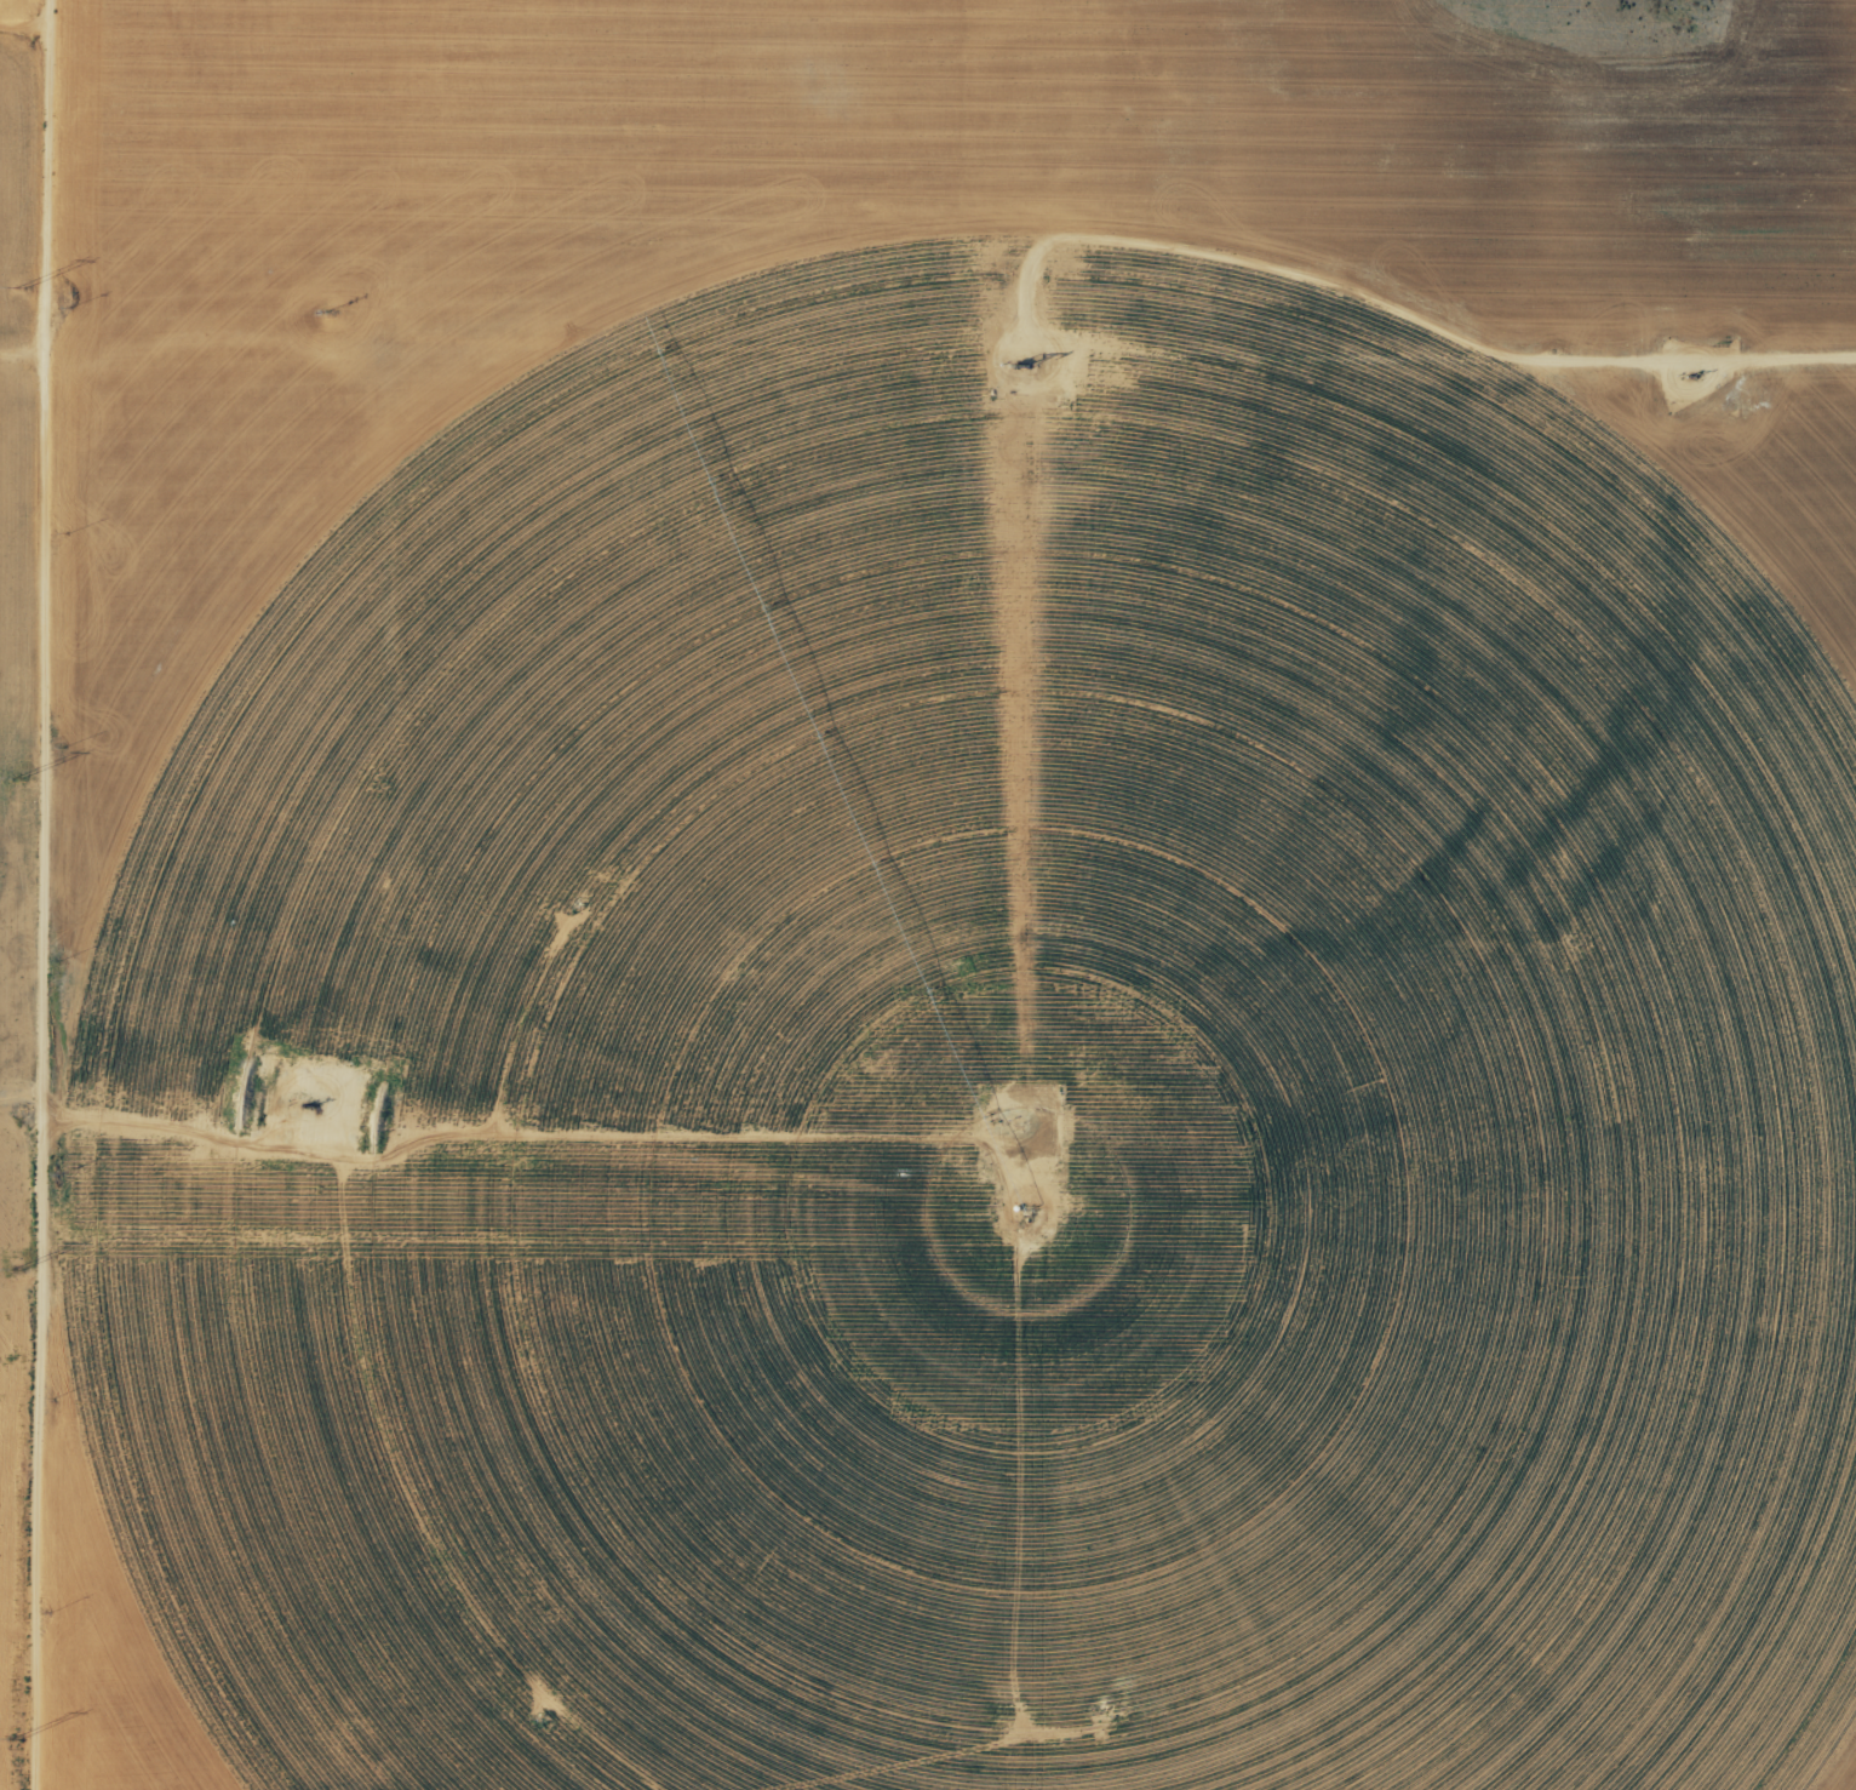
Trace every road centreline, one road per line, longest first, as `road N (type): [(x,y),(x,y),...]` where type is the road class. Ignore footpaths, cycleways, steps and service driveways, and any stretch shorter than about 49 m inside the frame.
road 1 (residential): [(30,1789),(48,0)]

